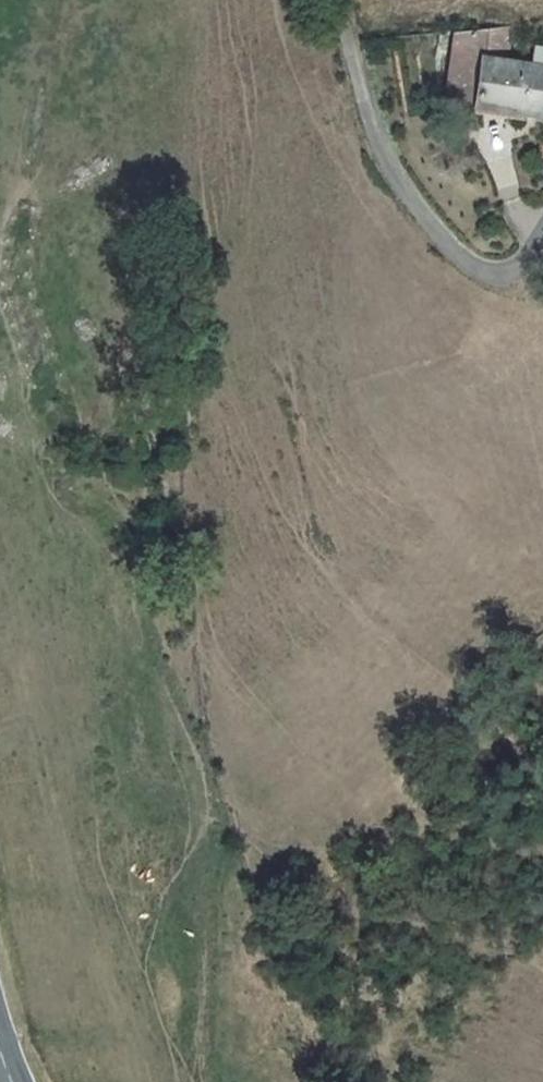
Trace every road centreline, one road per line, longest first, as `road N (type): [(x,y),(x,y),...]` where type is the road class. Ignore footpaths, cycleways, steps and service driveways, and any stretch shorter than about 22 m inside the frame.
road 1 (unclassified): [(332,0),(375,140),(408,207),(462,260),(496,273),(523,268),(542,232)]

